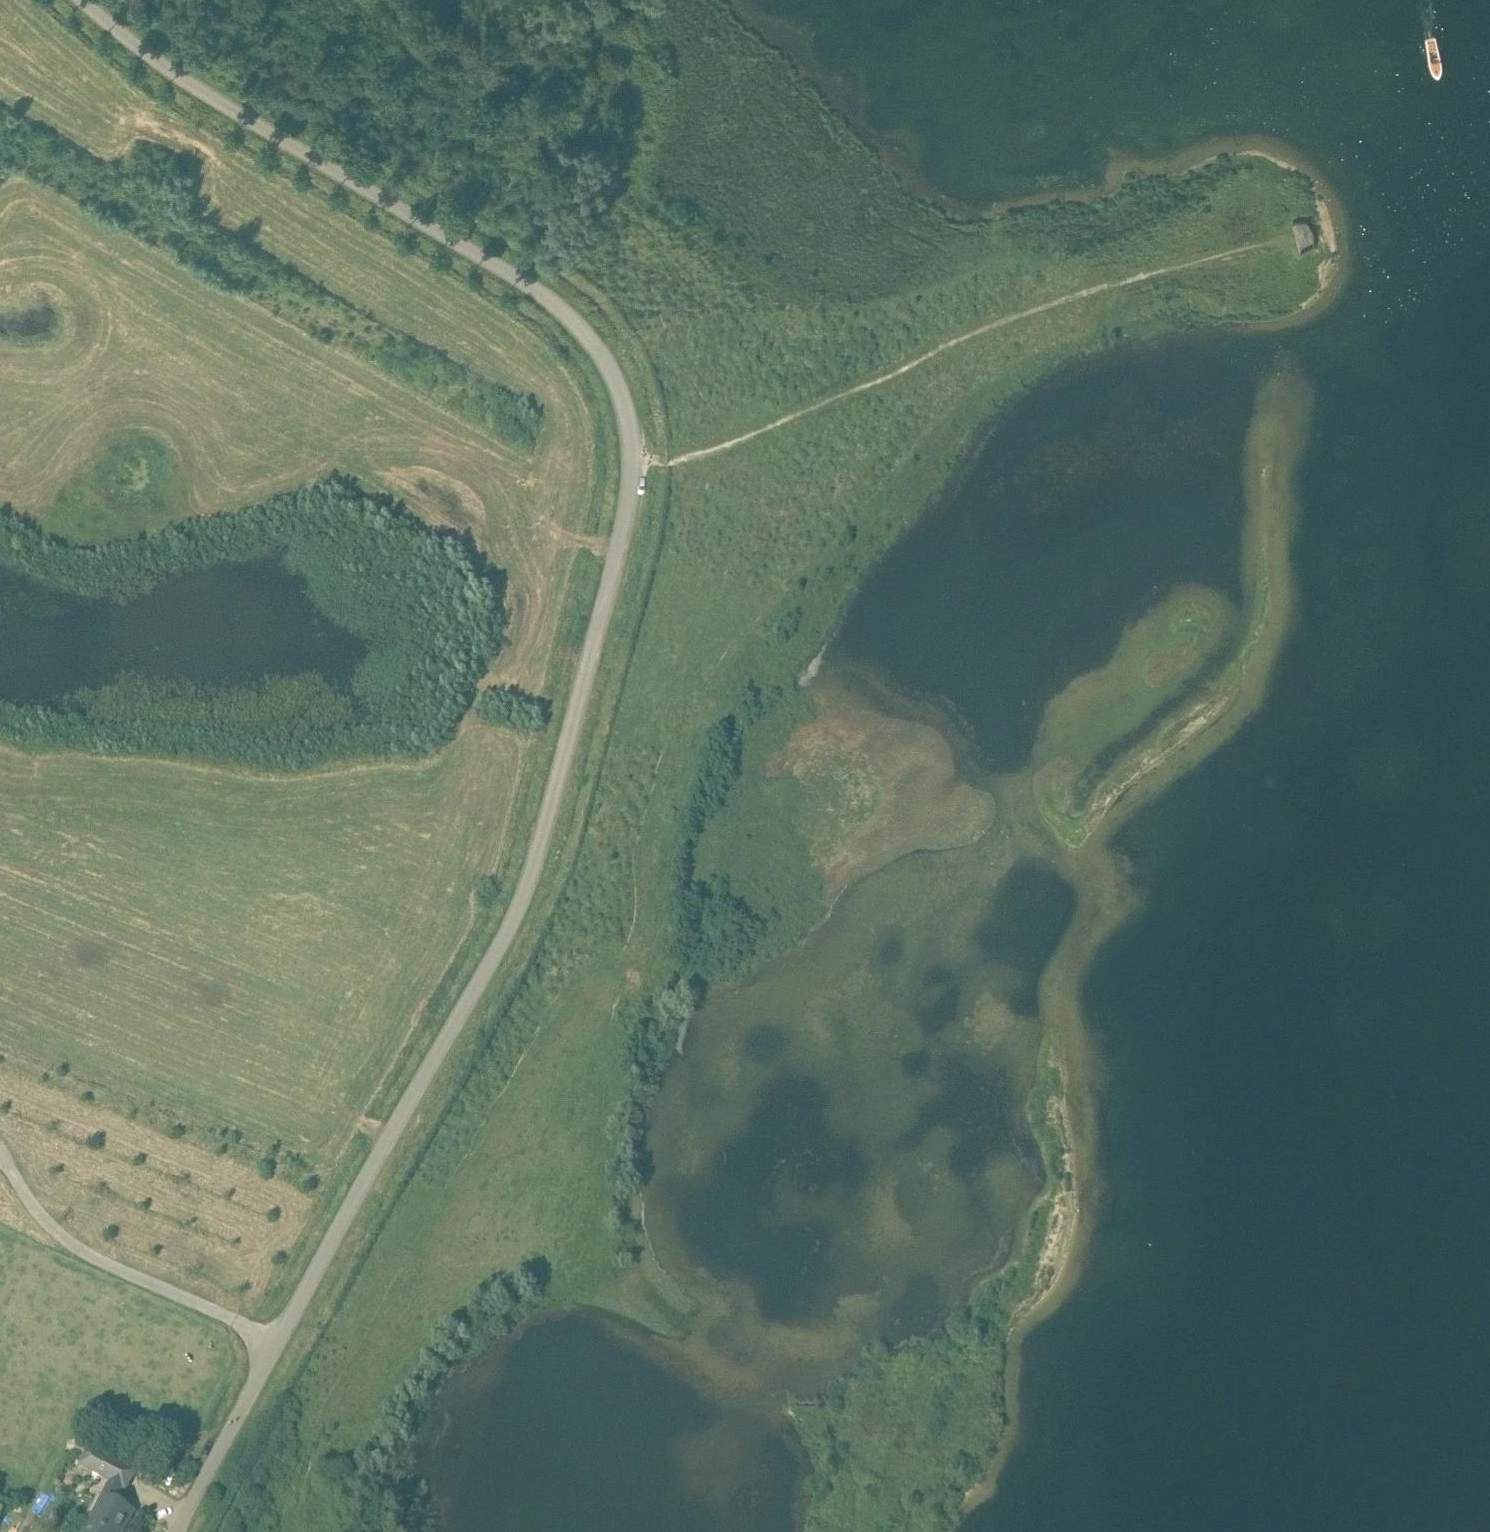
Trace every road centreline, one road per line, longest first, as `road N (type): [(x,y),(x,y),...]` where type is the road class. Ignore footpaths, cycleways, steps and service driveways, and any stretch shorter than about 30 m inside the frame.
road 1 (unclassified): [(274,1349),(539,869),(628,508),(628,419),(597,347),(569,315),(172,71),(81,0)]
road 2 (unclassified): [(274,1349),(78,1250),(50,1228),(0,1158)]
road 3 (unclassified): [(176,1531),(274,1349)]

